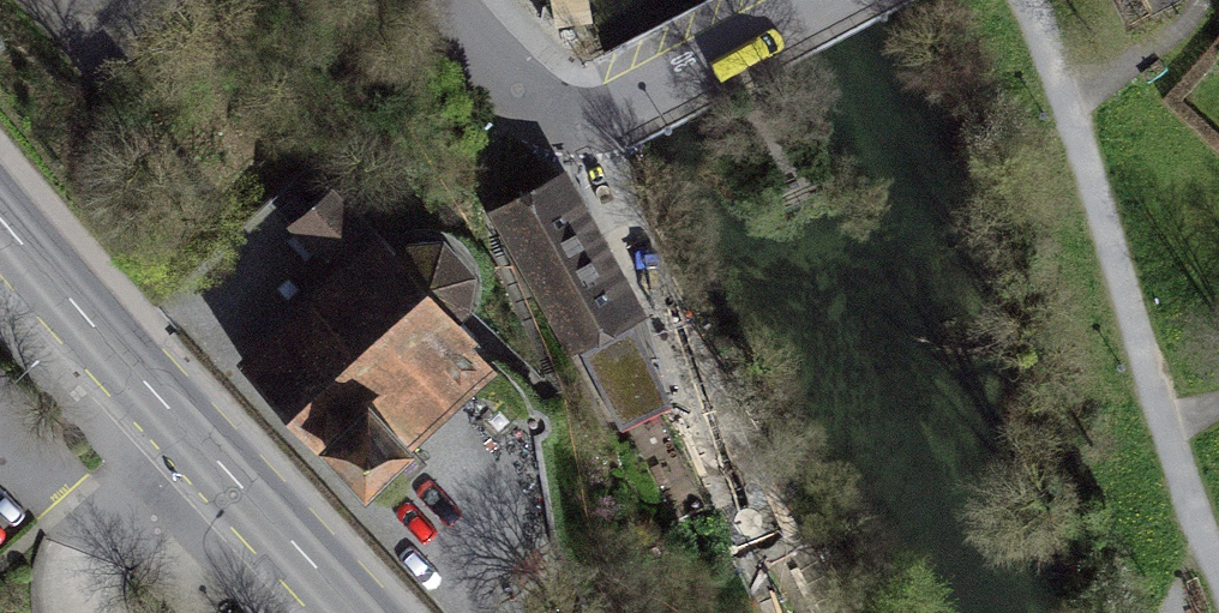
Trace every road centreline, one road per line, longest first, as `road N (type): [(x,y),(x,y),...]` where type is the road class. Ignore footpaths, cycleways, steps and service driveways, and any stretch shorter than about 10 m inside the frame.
road 1 (track): [(576,121),(817,612)]
road 2 (primary): [(0,220),(356,612)]
road 3 (residential): [(443,0),(511,90),(576,121),(606,116),(837,0)]

